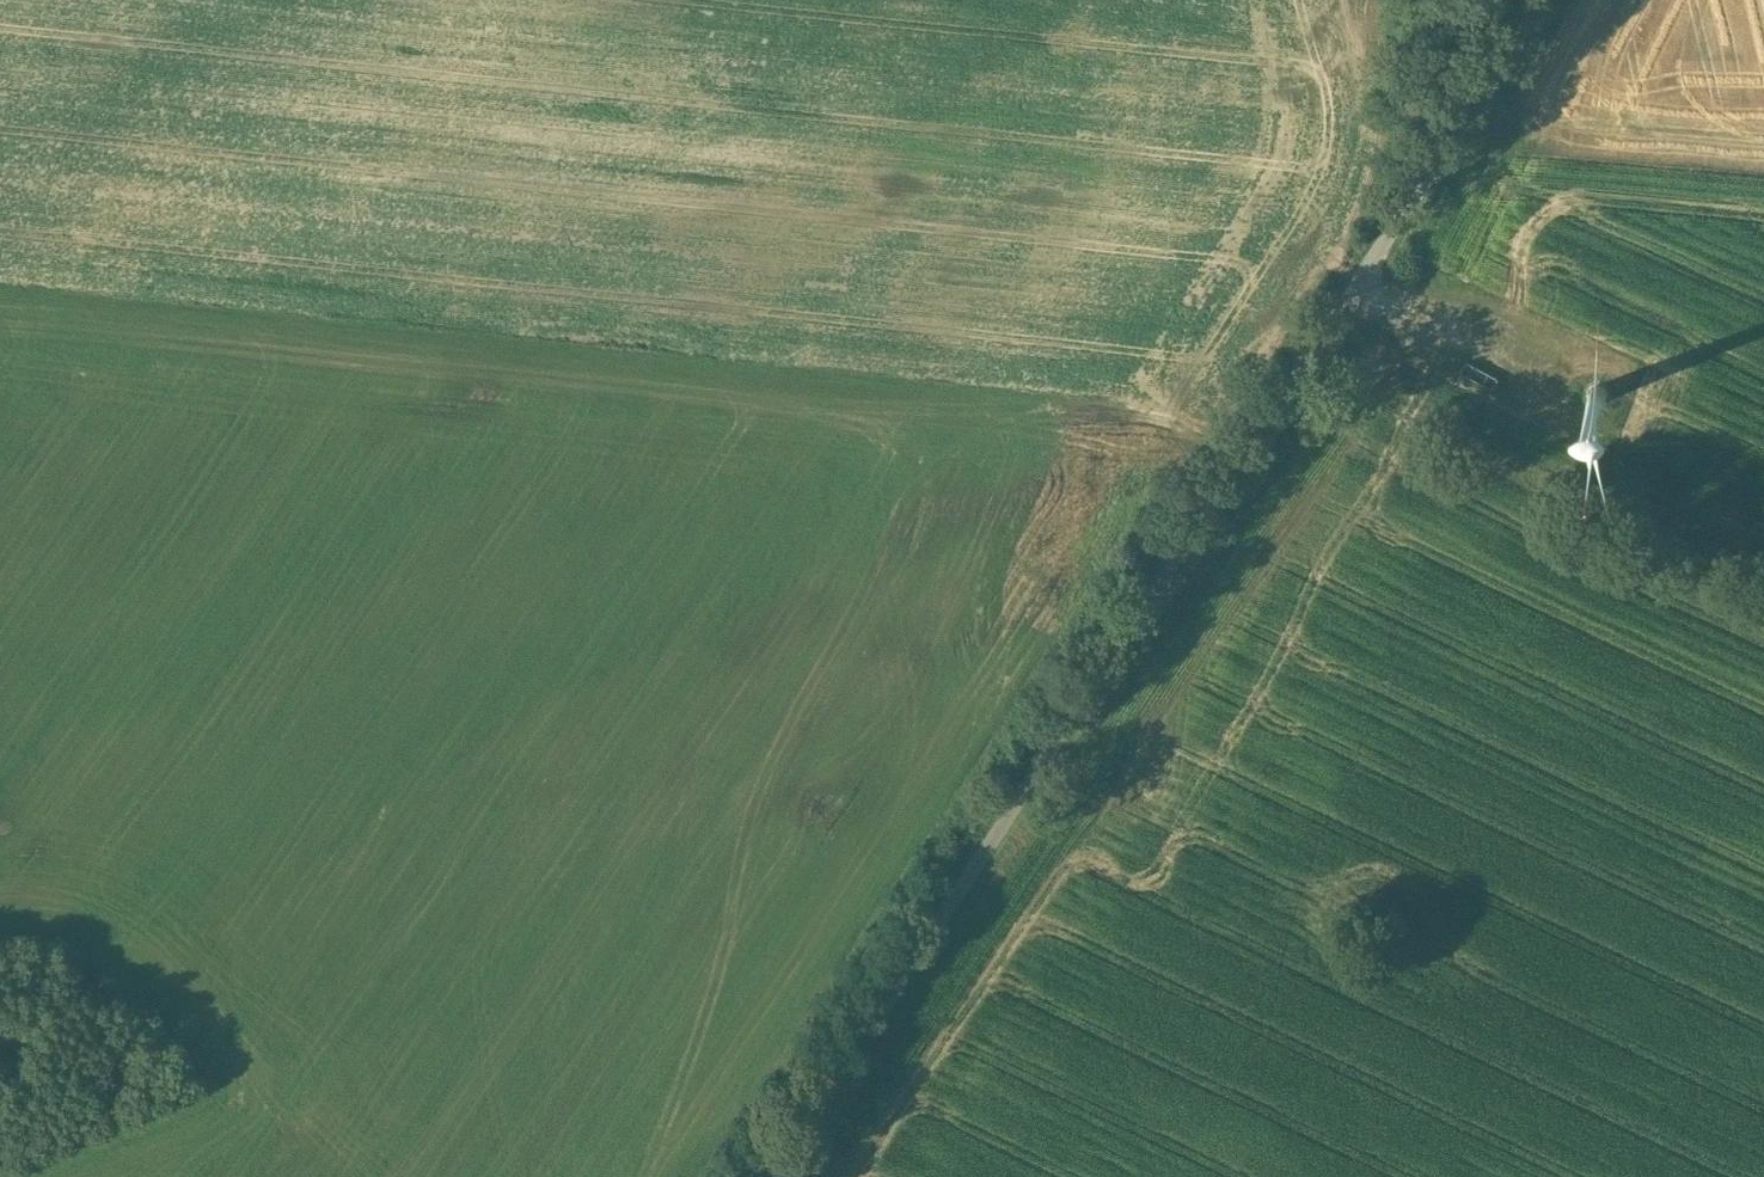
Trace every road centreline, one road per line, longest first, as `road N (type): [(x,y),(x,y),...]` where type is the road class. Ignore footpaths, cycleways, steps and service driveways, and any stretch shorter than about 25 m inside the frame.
road 1 (unclassified): [(1544,0),(775,1176)]

